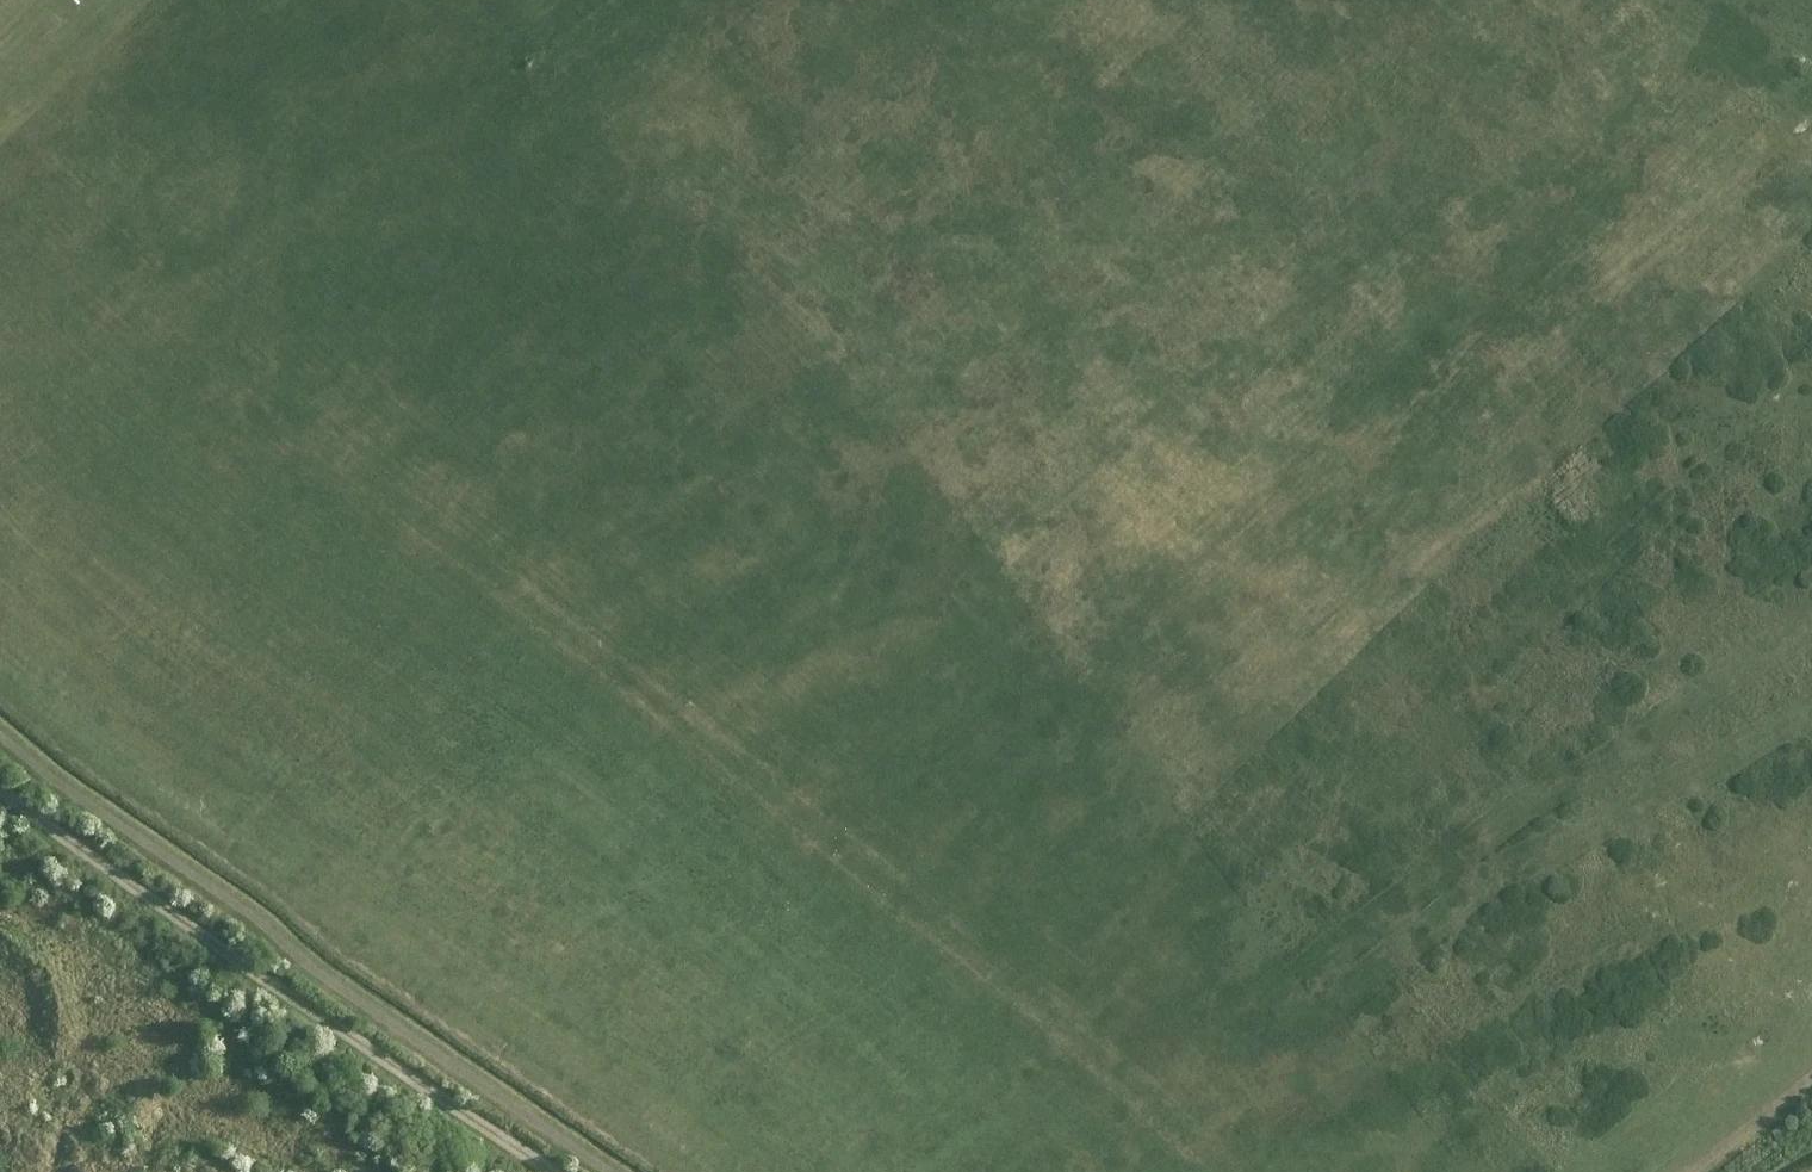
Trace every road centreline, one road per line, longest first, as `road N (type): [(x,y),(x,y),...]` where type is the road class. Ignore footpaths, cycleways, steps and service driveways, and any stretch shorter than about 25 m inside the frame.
road 1 (track): [(0,788),(58,839),(537,1171)]
road 2 (track): [(1811,1088),(1707,1171)]

